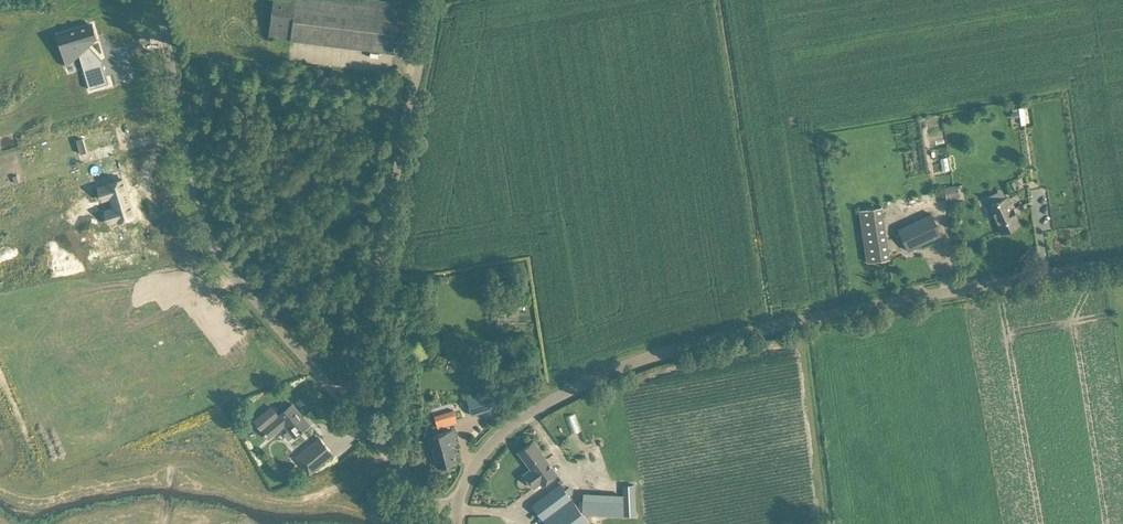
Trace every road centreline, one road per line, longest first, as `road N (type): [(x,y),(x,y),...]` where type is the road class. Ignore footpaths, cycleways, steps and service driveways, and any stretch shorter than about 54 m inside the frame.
road 1 (tertiary): [(1122,262),(836,314),(633,362),(504,432),(478,459),(458,508)]
road 2 (unclassified): [(349,412),(210,241),(187,175),(172,70),(150,0)]
road 3 (unclassified): [(349,412),(432,0)]
road 4 (unclassified): [(458,508),(427,499),(349,412)]

